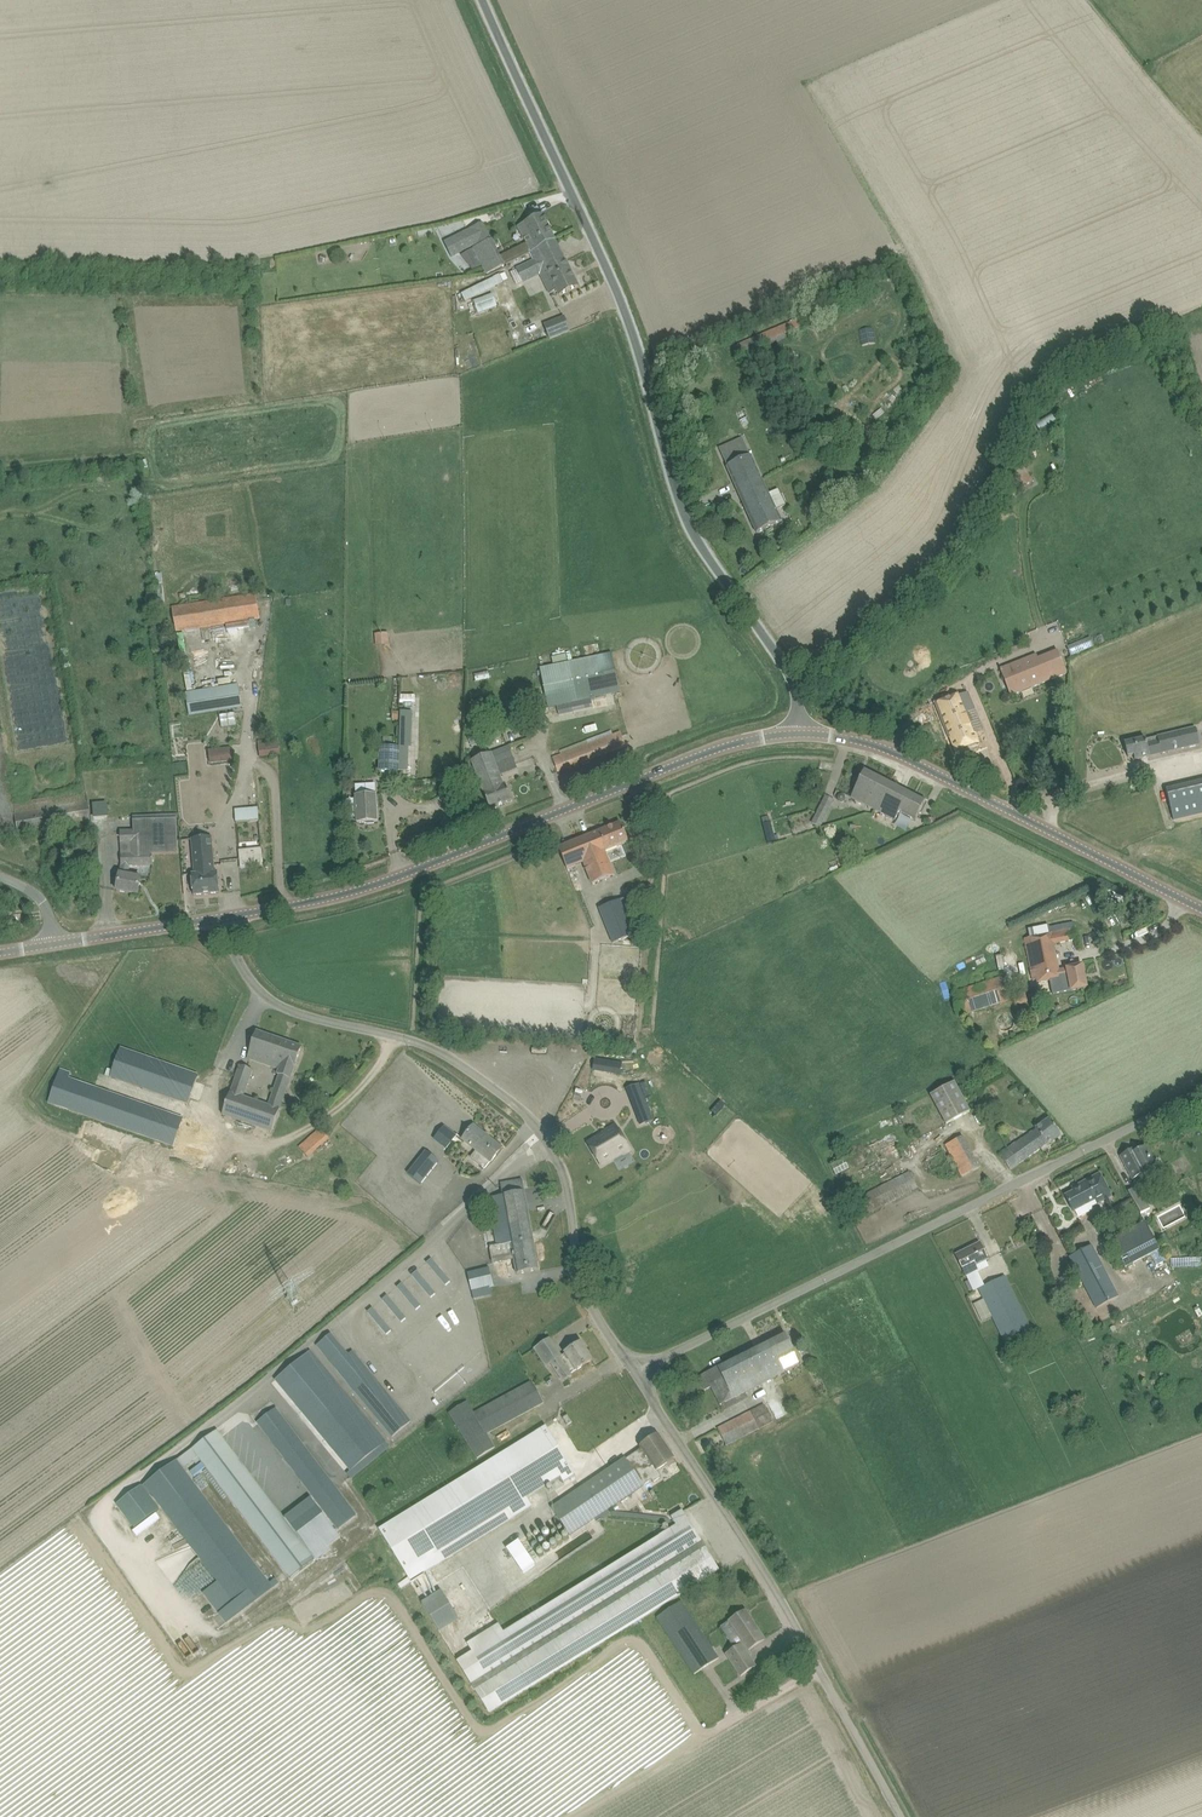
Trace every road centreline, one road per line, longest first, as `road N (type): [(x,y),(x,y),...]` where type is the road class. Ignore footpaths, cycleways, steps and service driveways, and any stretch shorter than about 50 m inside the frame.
road 1 (unclassified): [(798,733),(788,671),(692,530),(620,297),(484,0)]
road 2 (unclassified): [(635,1372),(597,1320),(581,1276),(568,1188),(527,1114),(427,1046),(286,1009),(241,967),(228,917)]
road 3 (unclassified): [(635,1372),(1201,1093)]
road 4 (tertiary): [(228,917),(353,892),(709,753),(798,733)]
road 5 (unclassified): [(900,1816),(788,1609),(635,1372)]
road 6 (tertiary): [(1201,908),(901,754),(849,735),(798,733)]
road 7 (tertiary): [(61,942),(228,917)]

